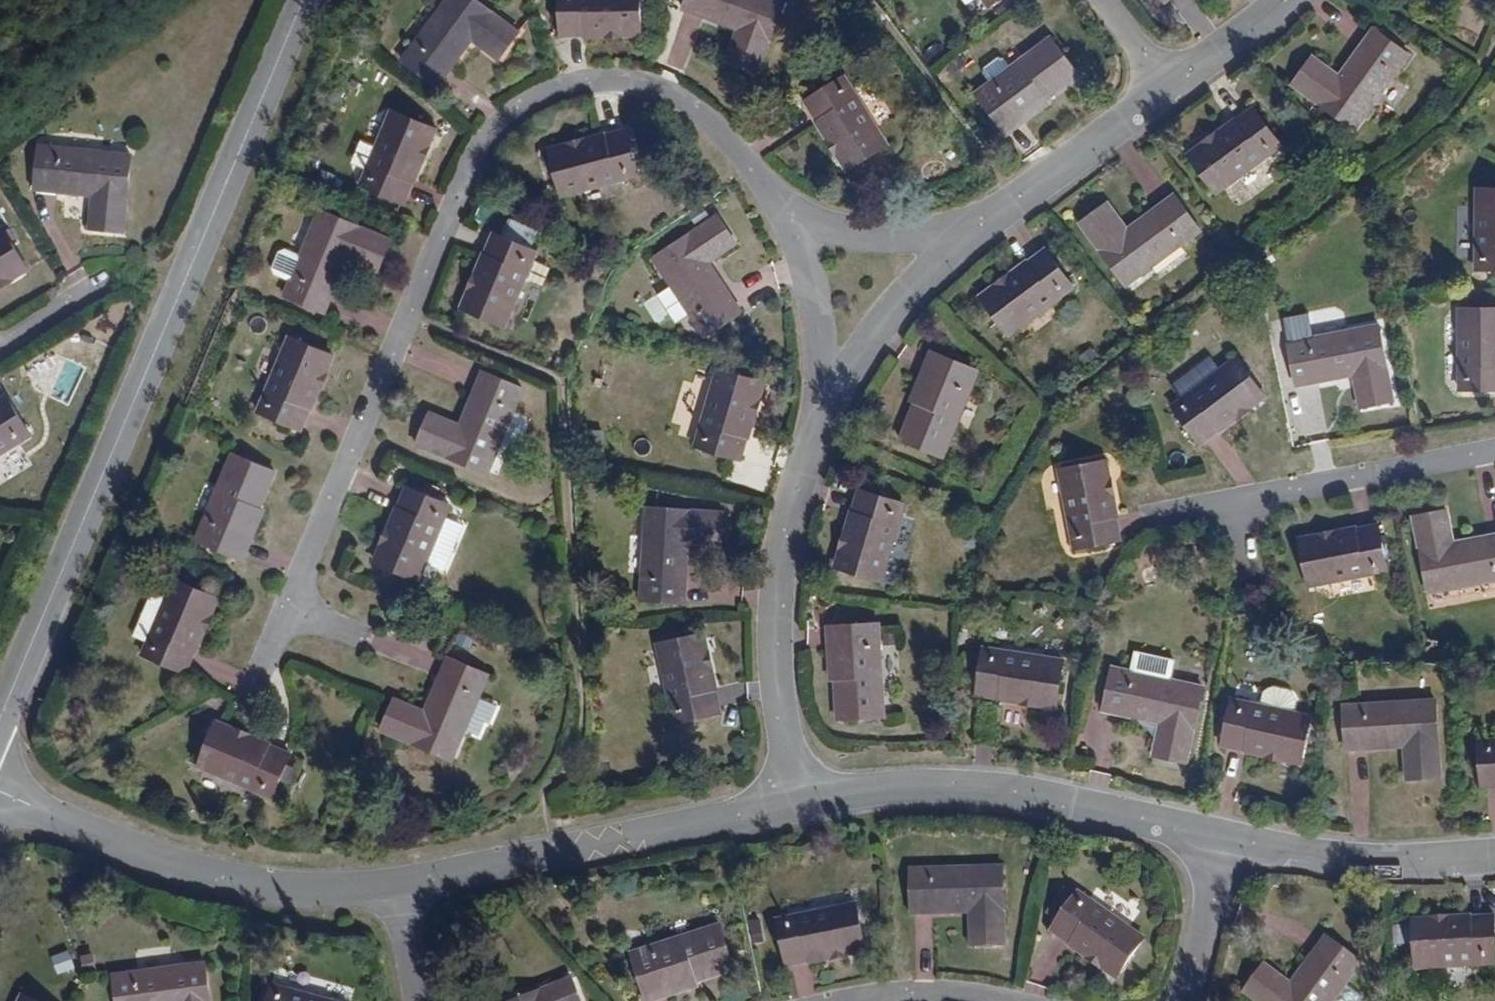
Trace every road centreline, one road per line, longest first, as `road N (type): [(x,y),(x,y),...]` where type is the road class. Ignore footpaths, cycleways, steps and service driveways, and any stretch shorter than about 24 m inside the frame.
road 1 (residential): [(784,205),(710,119),(646,86),(566,87),(502,120),(471,162),(266,668)]
road 2 (tertiary): [(304,0),(0,721)]
road 3 (residential): [(801,803),(892,791),(1048,802),(1226,833)]
road 4 (residential): [(392,883),(801,803)]
road 5 (residential): [(0,795),(194,872),(297,889),(392,883)]
road 6 (residential): [(823,410),(783,538),(775,622),(801,803)]
road 7 (residential): [(1494,453),(1213,502)]
road 8 (residential): [(1226,833),(1344,856),(1494,853)]
road 9 (residential): [(977,221),(878,324),(823,410)]
road 10 (residential): [(1170,89),(977,221)]
road 11 (residential): [(823,410),(816,317),(784,205)]
road 12 (residential): [(784,205),(880,235),(977,221)]
road 13 (residential): [(1226,833),(1183,1000)]
road 14 (residential): [(0,345),(134,268)]
road 15 (residential): [(1282,0),(1170,89)]
road 16 (residential): [(1002,1000),(947,989),(884,1000)]
road 17 (residential): [(418,1000),(392,883)]

